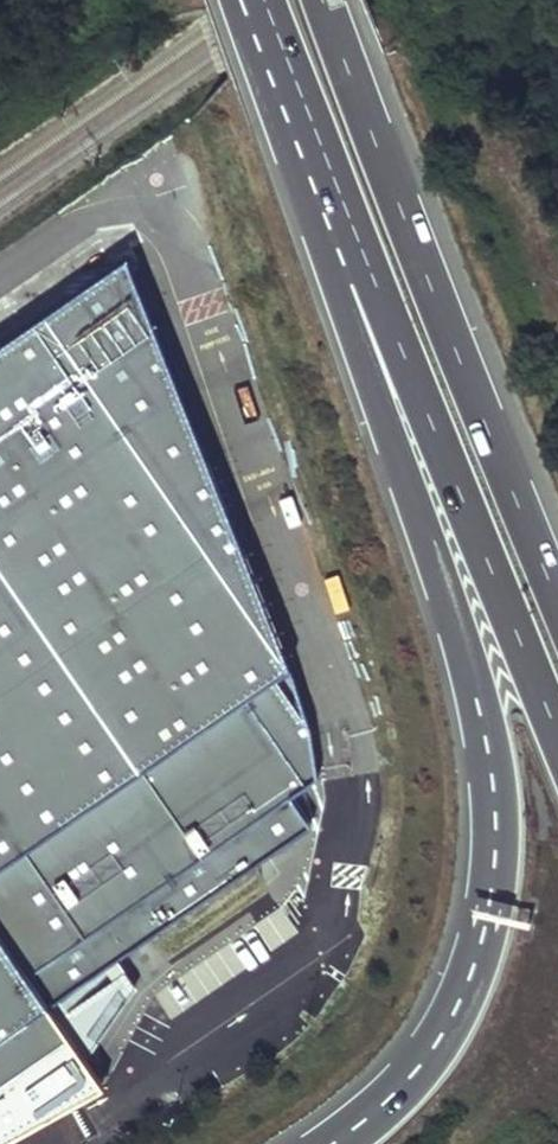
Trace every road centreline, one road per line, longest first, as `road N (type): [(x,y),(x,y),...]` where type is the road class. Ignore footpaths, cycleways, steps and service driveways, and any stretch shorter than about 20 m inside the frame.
road 1 (motorway): [(354,264),(409,473),(473,659),(498,829),(478,949),(447,1017),(404,1079),(311,1143)]
road 2 (motorway): [(557,598),(324,0)]
road 3 (trunk): [(354,264),(404,358),(557,730)]
road 4 (motorway): [(252,0),(354,264)]

